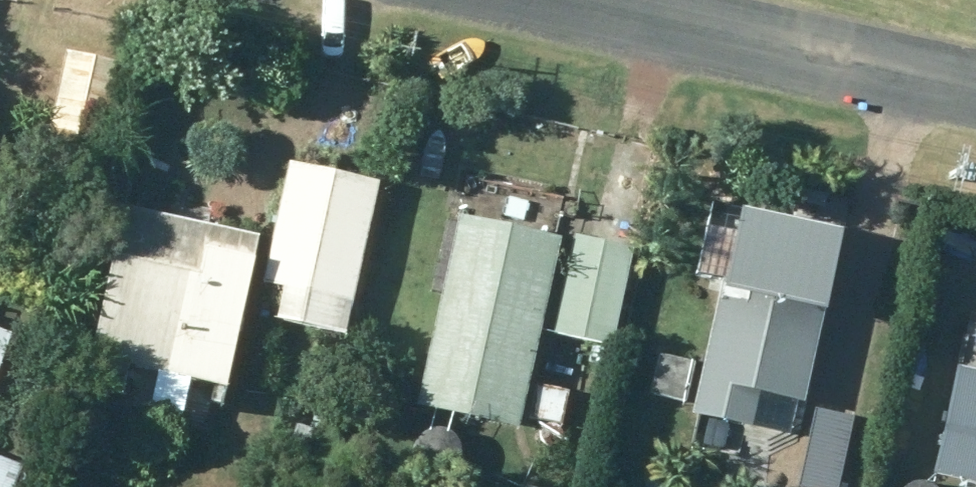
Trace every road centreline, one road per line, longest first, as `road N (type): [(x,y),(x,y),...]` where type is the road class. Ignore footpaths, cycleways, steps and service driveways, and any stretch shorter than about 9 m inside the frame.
road 1 (tertiary): [(580,0),(975,85)]

